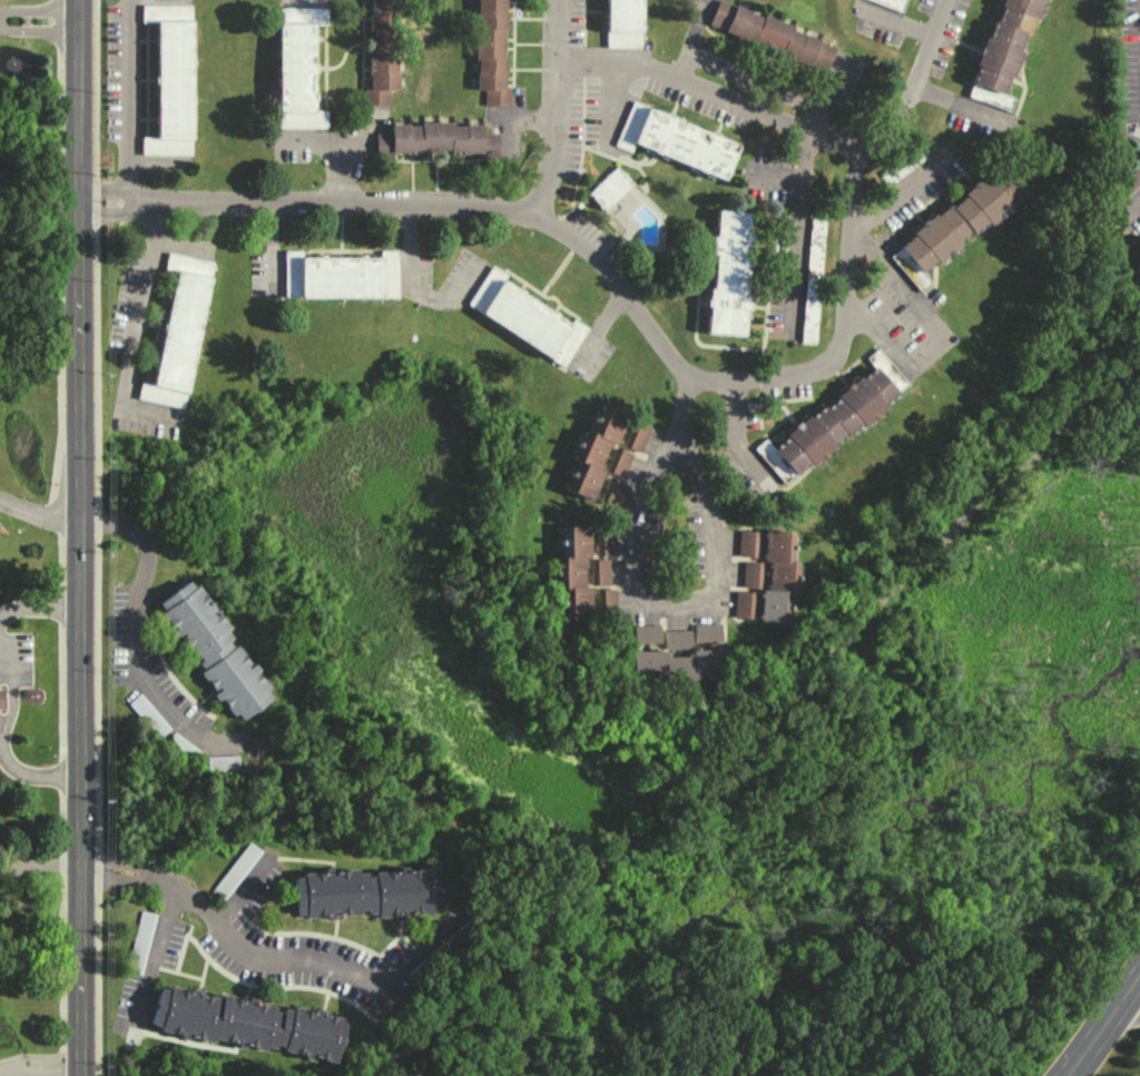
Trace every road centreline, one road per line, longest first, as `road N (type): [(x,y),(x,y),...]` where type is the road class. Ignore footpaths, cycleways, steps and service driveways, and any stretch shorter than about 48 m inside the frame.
road 1 (tertiary): [(78,0),(81,1075)]
road 2 (residential): [(78,207),(465,200),(540,215),(576,237),(689,376),(672,435)]
road 3 (residential): [(946,0),(902,110),(857,151),(666,78),(559,61)]
road 4 (residential): [(709,505),(672,435),(632,546),(633,585),(648,599),(706,596),(714,576),(709,505)]
road 5 (residential): [(857,151),(853,309),(839,359),(779,384),(689,376)]
road 6 (residential): [(540,215),(558,93),(557,0)]
road 7 (residential): [(130,0),(131,205)]

